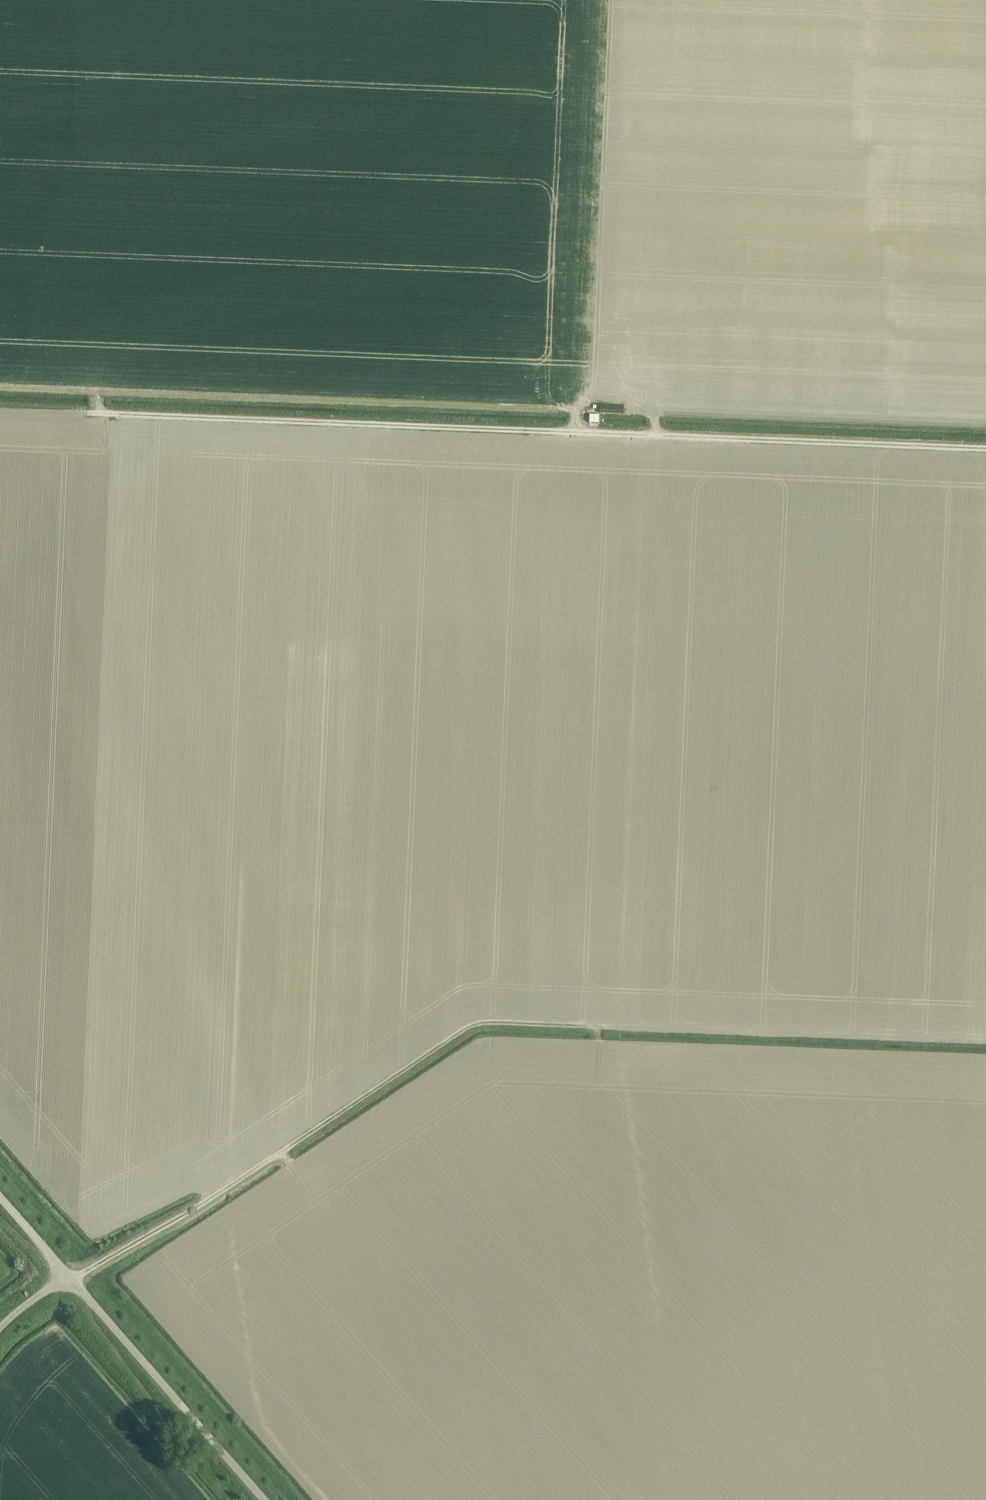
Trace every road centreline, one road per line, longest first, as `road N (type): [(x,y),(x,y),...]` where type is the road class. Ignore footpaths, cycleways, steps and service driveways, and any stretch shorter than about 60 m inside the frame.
road 1 (track): [(85,410),(985,448)]
road 2 (unclassified): [(264,1499),(66,1275)]

